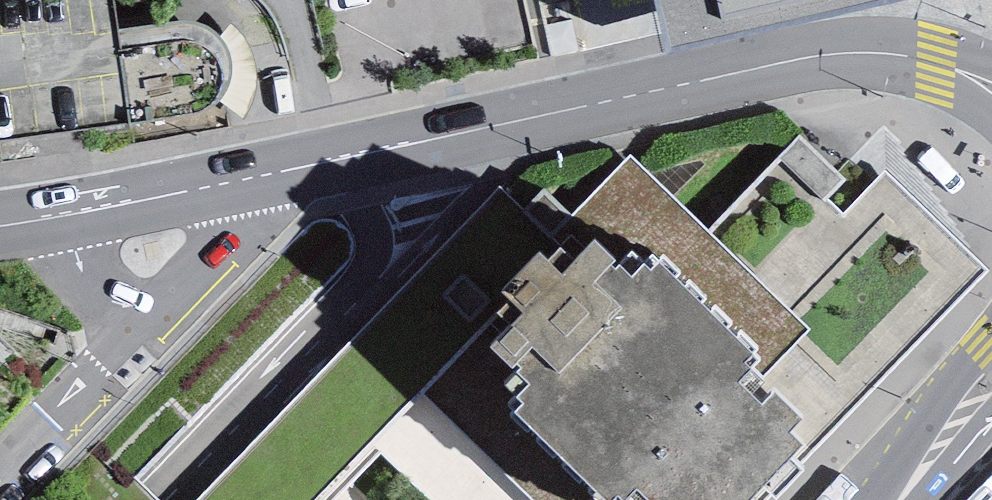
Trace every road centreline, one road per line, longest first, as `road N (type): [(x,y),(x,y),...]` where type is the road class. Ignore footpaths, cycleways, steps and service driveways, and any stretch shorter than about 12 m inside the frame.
road 1 (tertiary): [(323,161),(803,58),(887,54),(931,62)]
road 2 (residential): [(0,468),(168,299)]
road 3 (tertiary): [(66,215),(270,173)]
road 4 (secondary): [(991,335),(891,499)]
road 5 (residential): [(277,0),(293,22),(323,161)]
road 6 (residential): [(168,299),(230,247),(270,173)]
road 7 (residential): [(66,215),(68,247),(88,290),(111,303),(168,299)]
road 8 (secondary): [(905,499),(991,415)]

